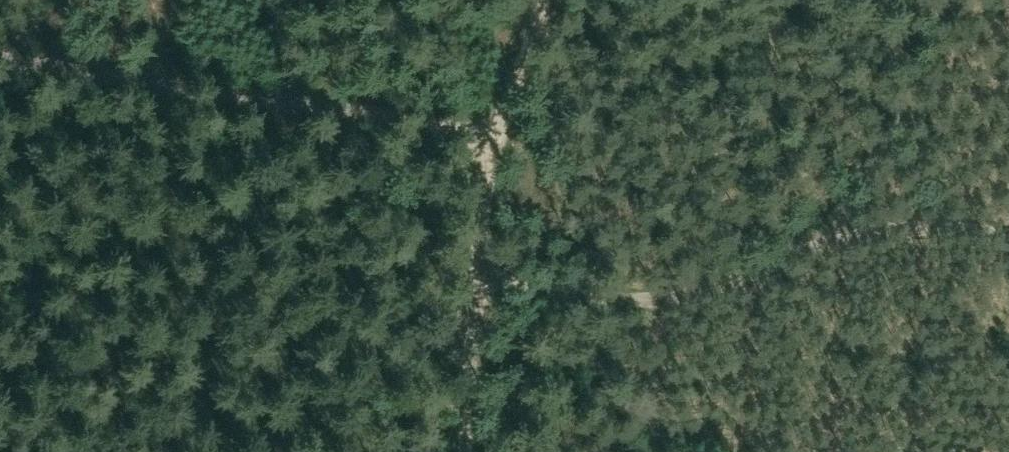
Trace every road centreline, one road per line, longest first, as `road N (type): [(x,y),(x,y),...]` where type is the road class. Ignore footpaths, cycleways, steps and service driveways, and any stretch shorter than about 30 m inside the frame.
road 1 (track): [(473,293),(514,284),(655,301),(884,225),(1008,236)]
road 2 (track): [(488,131),(0,64)]
road 3 (track): [(473,293),(488,131)]
road 4 (track): [(462,451),(473,293)]
road 5 (track): [(488,131),(549,39),(553,0)]

